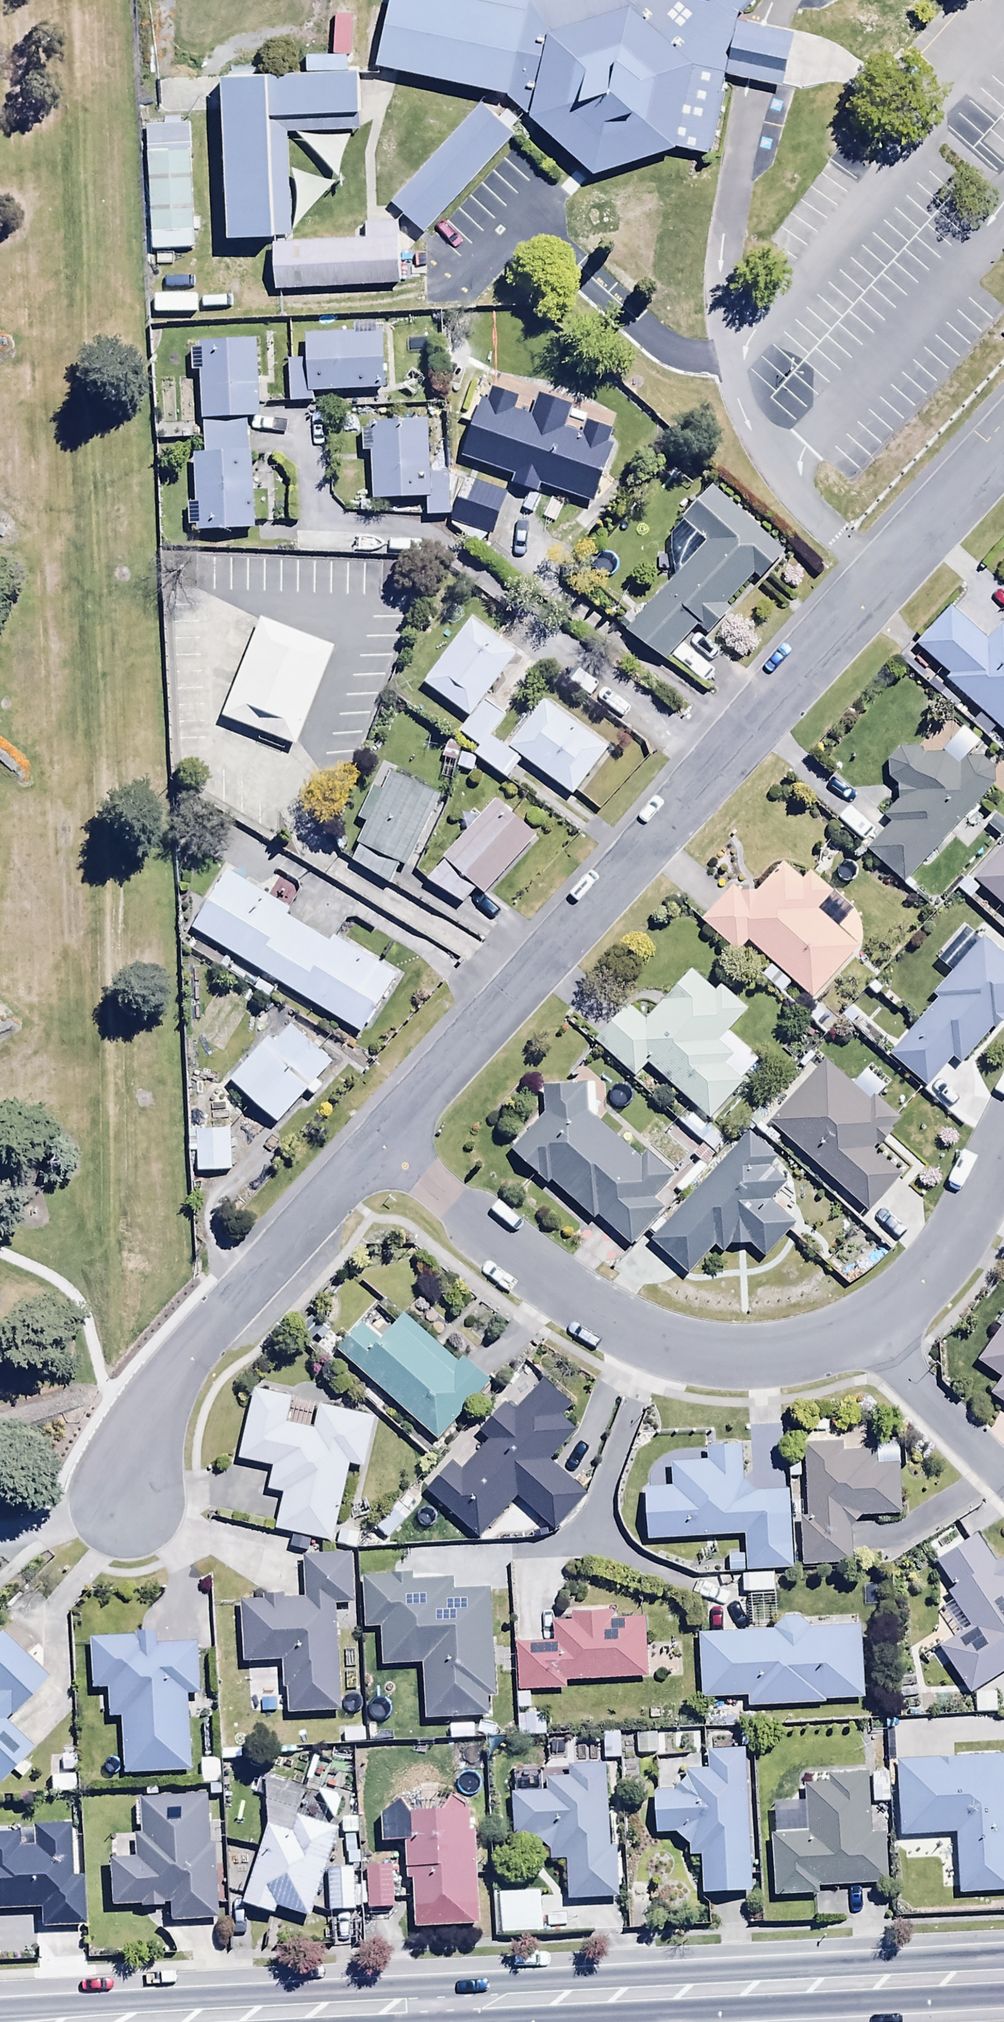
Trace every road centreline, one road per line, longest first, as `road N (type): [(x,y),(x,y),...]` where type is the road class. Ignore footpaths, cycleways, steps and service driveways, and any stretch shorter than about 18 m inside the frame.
road 1 (residential): [(379,1140),(1003,455)]
road 2 (secondary): [(438,2008),(1003,1980)]
road 3 (residential): [(379,1140),(536,1271),(633,1325),(714,1357),(867,1338)]
road 4 (residential): [(123,1510),(121,1471),(167,1378),(379,1140)]
road 5 (secondary): [(137,2021),(438,2008)]
road 6 (residential): [(867,1338),(929,1277),(1003,1146)]
road 7 (residential): [(867,1338),(1003,1475)]

